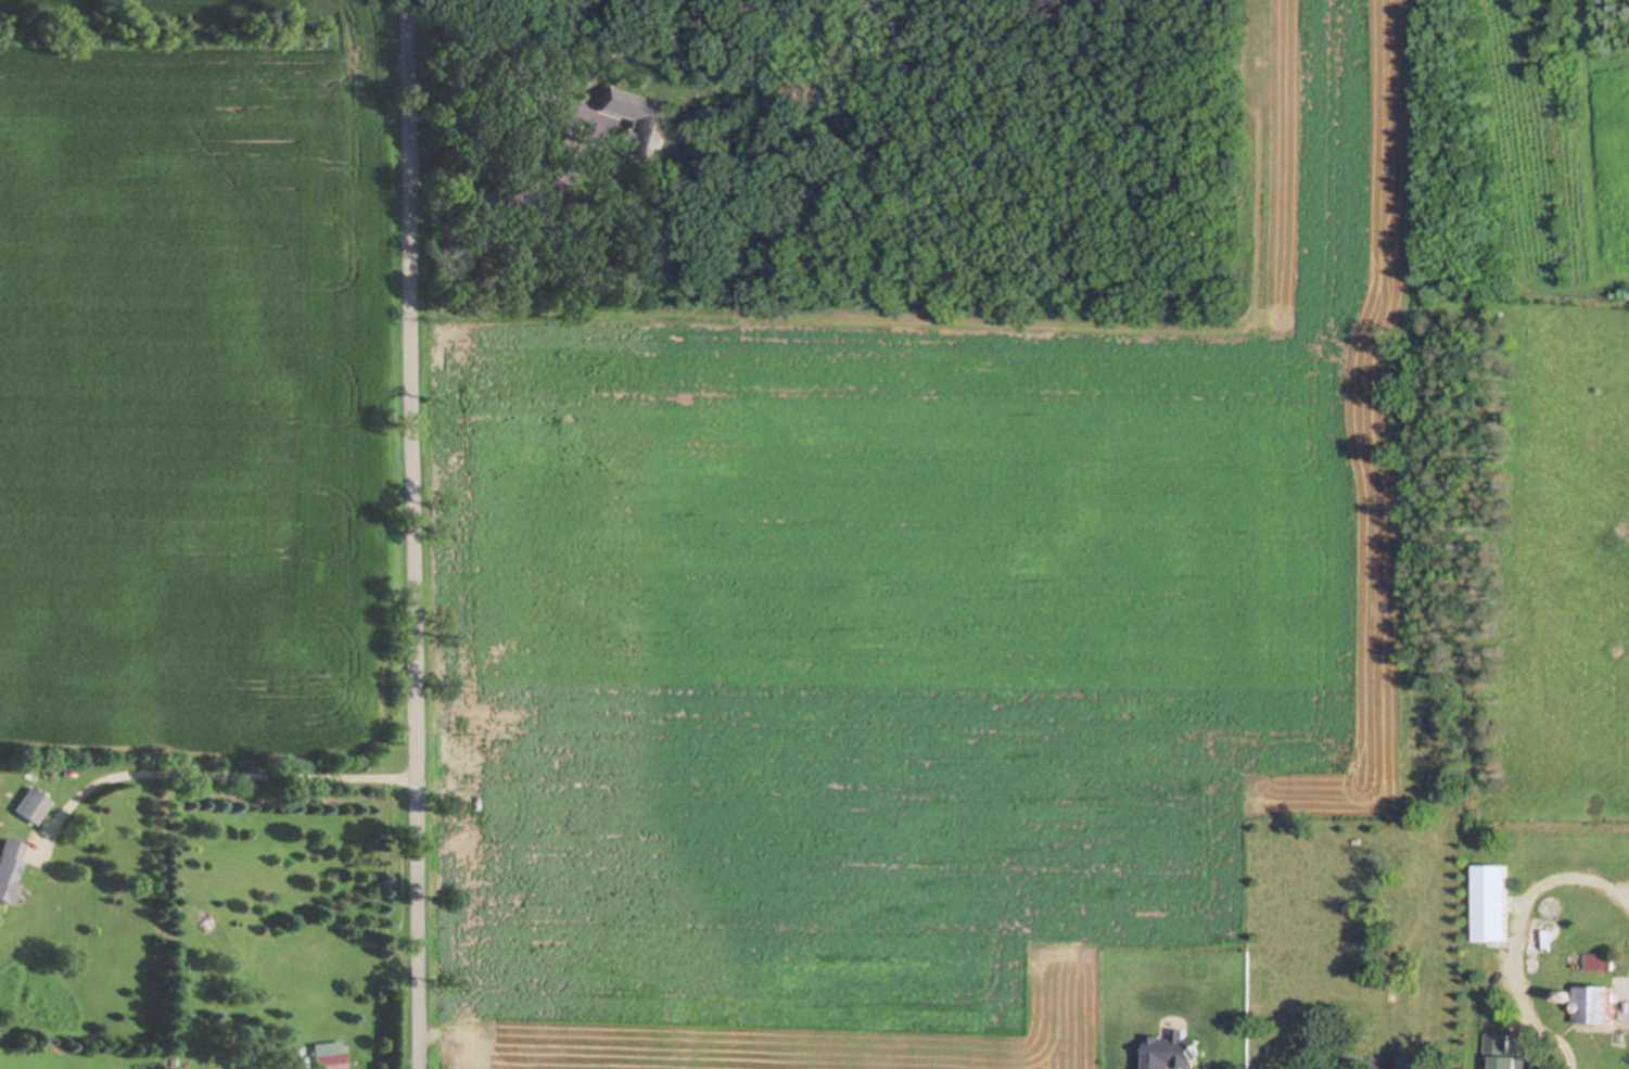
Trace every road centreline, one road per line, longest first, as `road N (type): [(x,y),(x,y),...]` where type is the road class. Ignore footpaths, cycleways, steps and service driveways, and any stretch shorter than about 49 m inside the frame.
road 1 (residential): [(422,1068),(408,773),(397,0)]

